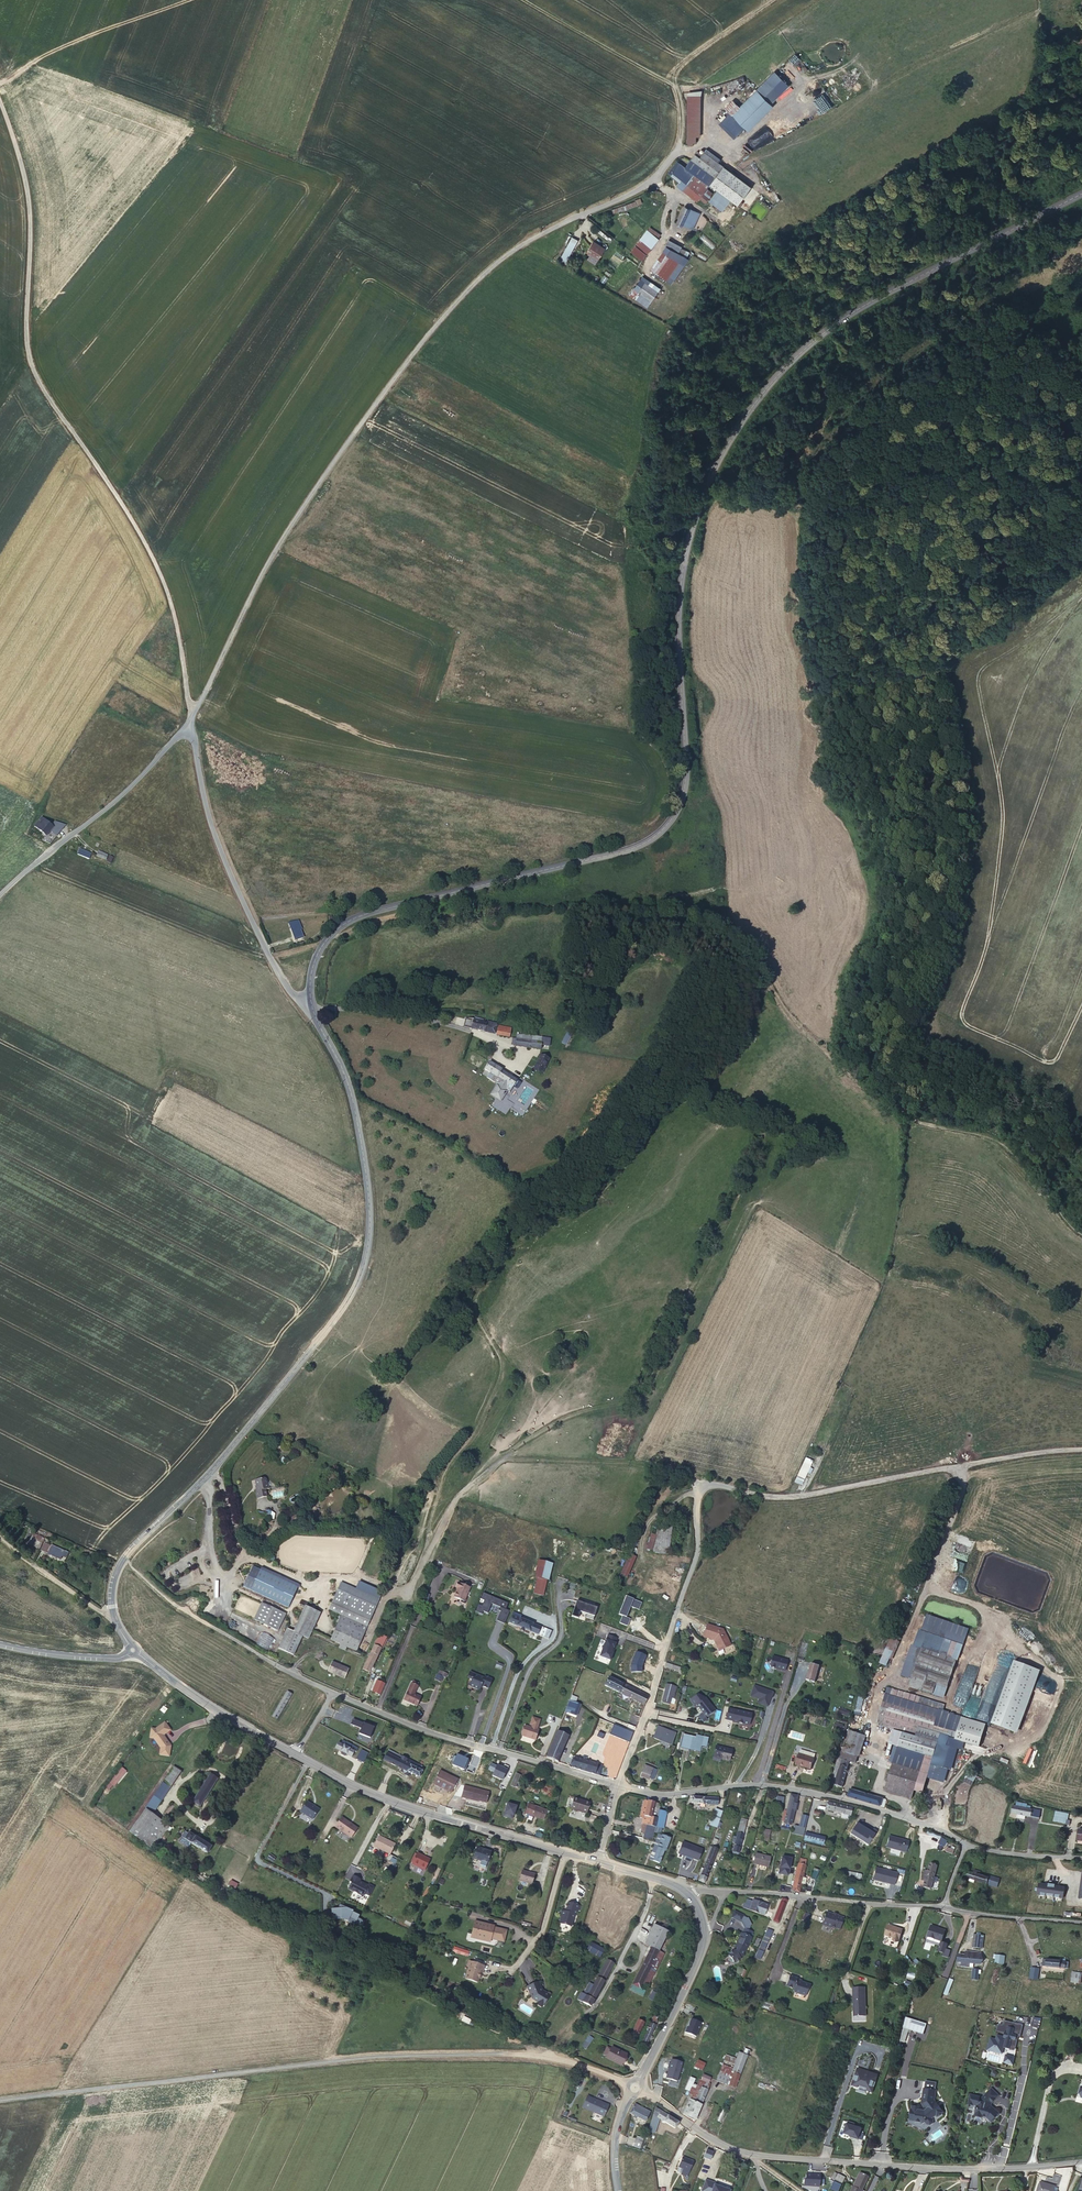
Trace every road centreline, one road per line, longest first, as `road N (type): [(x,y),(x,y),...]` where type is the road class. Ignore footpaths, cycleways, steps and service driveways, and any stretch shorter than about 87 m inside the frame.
road 1 (tertiary): [(1081,194),(832,327),(749,412),(713,472),(683,570),(685,782),(669,823),(628,849),(346,922),(316,958),(312,1009)]
road 2 (track): [(329,936),(426,912),(499,908),(629,909),(698,927),(734,945),(784,1012),(895,1109),(995,1138),(1081,1235)]
road 3 (unclassified): [(189,722),(245,595),(356,422),(441,317),(506,253),(654,176),(674,151)]
road 4 (tertiary): [(312,1009),(347,1080),(358,1123),(370,1213),(362,1272),(239,1440),(122,1562),(112,1603),(133,1650)]
road 5 (track): [(0,107),(29,207),(23,348),(39,387),(126,510),(162,581),(189,722)]
road 6 (unclassified): [(0,2101),(323,2061),(508,2053)]
road 7 (track): [(363,1647),(384,1600),(424,1566),(456,1498),(552,1425),(646,1389),(691,1292)]
road 8 (residential): [(635,2088),(719,2143),(754,2155),(974,2169),(1081,2161)]
road 9 (unclassified): [(930,1588),(963,1487),(962,1465),(794,1496),(699,1488)]
road 10 (residential): [(616,1785),(659,1795),(737,1785),(791,1788),(882,1810),(964,1842)]
road 11 (tertiary): [(292,1753),(419,1810),(597,1861)]
road 12 (unclassified): [(312,1009),(277,970),(227,867),(189,722)]
road 13 (residential): [(616,1785),(694,1552),(699,1488)]
road 14 (track): [(525,0),(672,83),(784,0)]
road 15 (residential): [(332,1693),(420,1728),(616,1785)]
road 16 (unclassified): [(0,896),(120,797),(189,722)]
road 17 (residential): [(944,1907),(720,1892)]
road 18 (residential): [(312,1009),(465,1026),(511,1052)]
road 19 (track): [(0,80),(47,49),(179,0)]
road 20 (tertiary): [(133,1650),(189,1694),(292,1753)]
road 21 (tertiary): [(702,1947),(635,2088)]
road 22 (residential): [(1081,1921),(944,1907)]
road 23 (unclassified): [(133,1650),(115,1658),(0,1644)]
road 24 (residential): [(508,2053),(570,2062),(635,2088)]
road 25 (track): [(1081,1448),(962,1465)]

